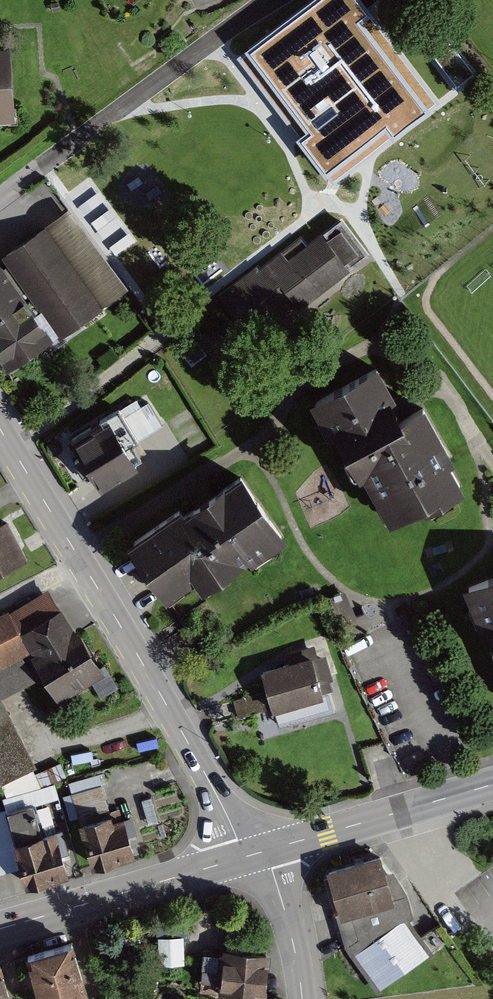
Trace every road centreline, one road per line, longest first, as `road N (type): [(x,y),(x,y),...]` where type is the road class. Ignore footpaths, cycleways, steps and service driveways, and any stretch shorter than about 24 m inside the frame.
road 1 (tertiary): [(81,561),(238,840),(256,854)]
road 2 (residential): [(0,929),(256,854)]
road 3 (residential): [(256,854),(492,784)]
road 4 (tertiary): [(0,429),(81,561)]
road 5 (tertiary): [(256,854),(272,868),(302,998)]

